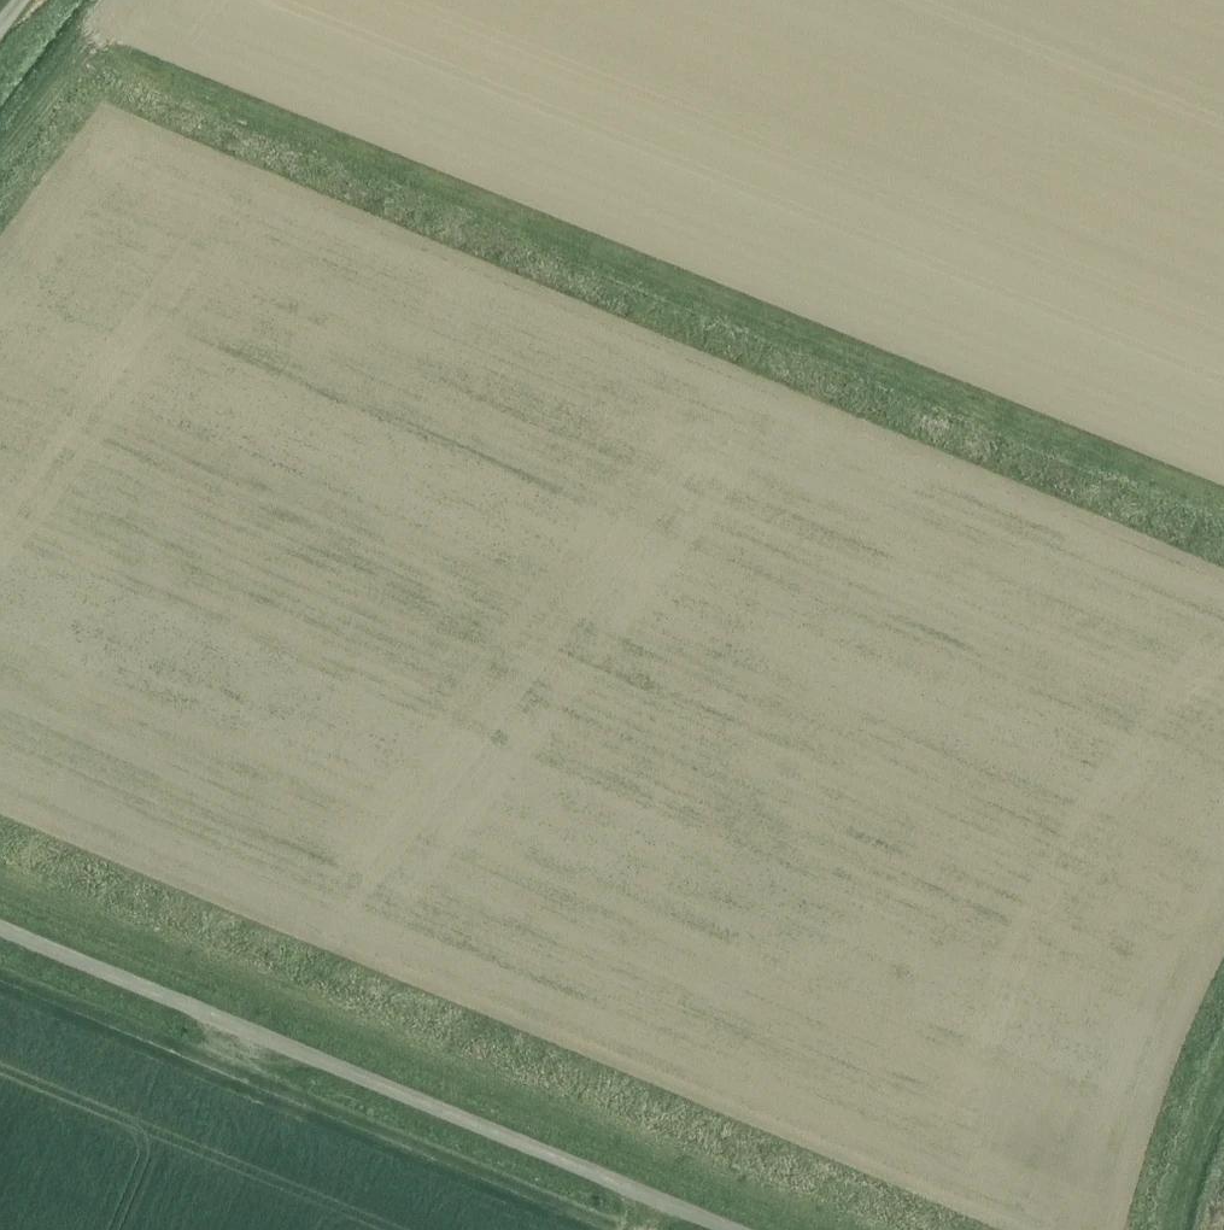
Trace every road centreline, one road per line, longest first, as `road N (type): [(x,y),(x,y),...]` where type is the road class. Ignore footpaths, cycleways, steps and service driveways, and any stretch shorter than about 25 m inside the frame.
road 1 (unclassified): [(0,928),(733,1229)]

